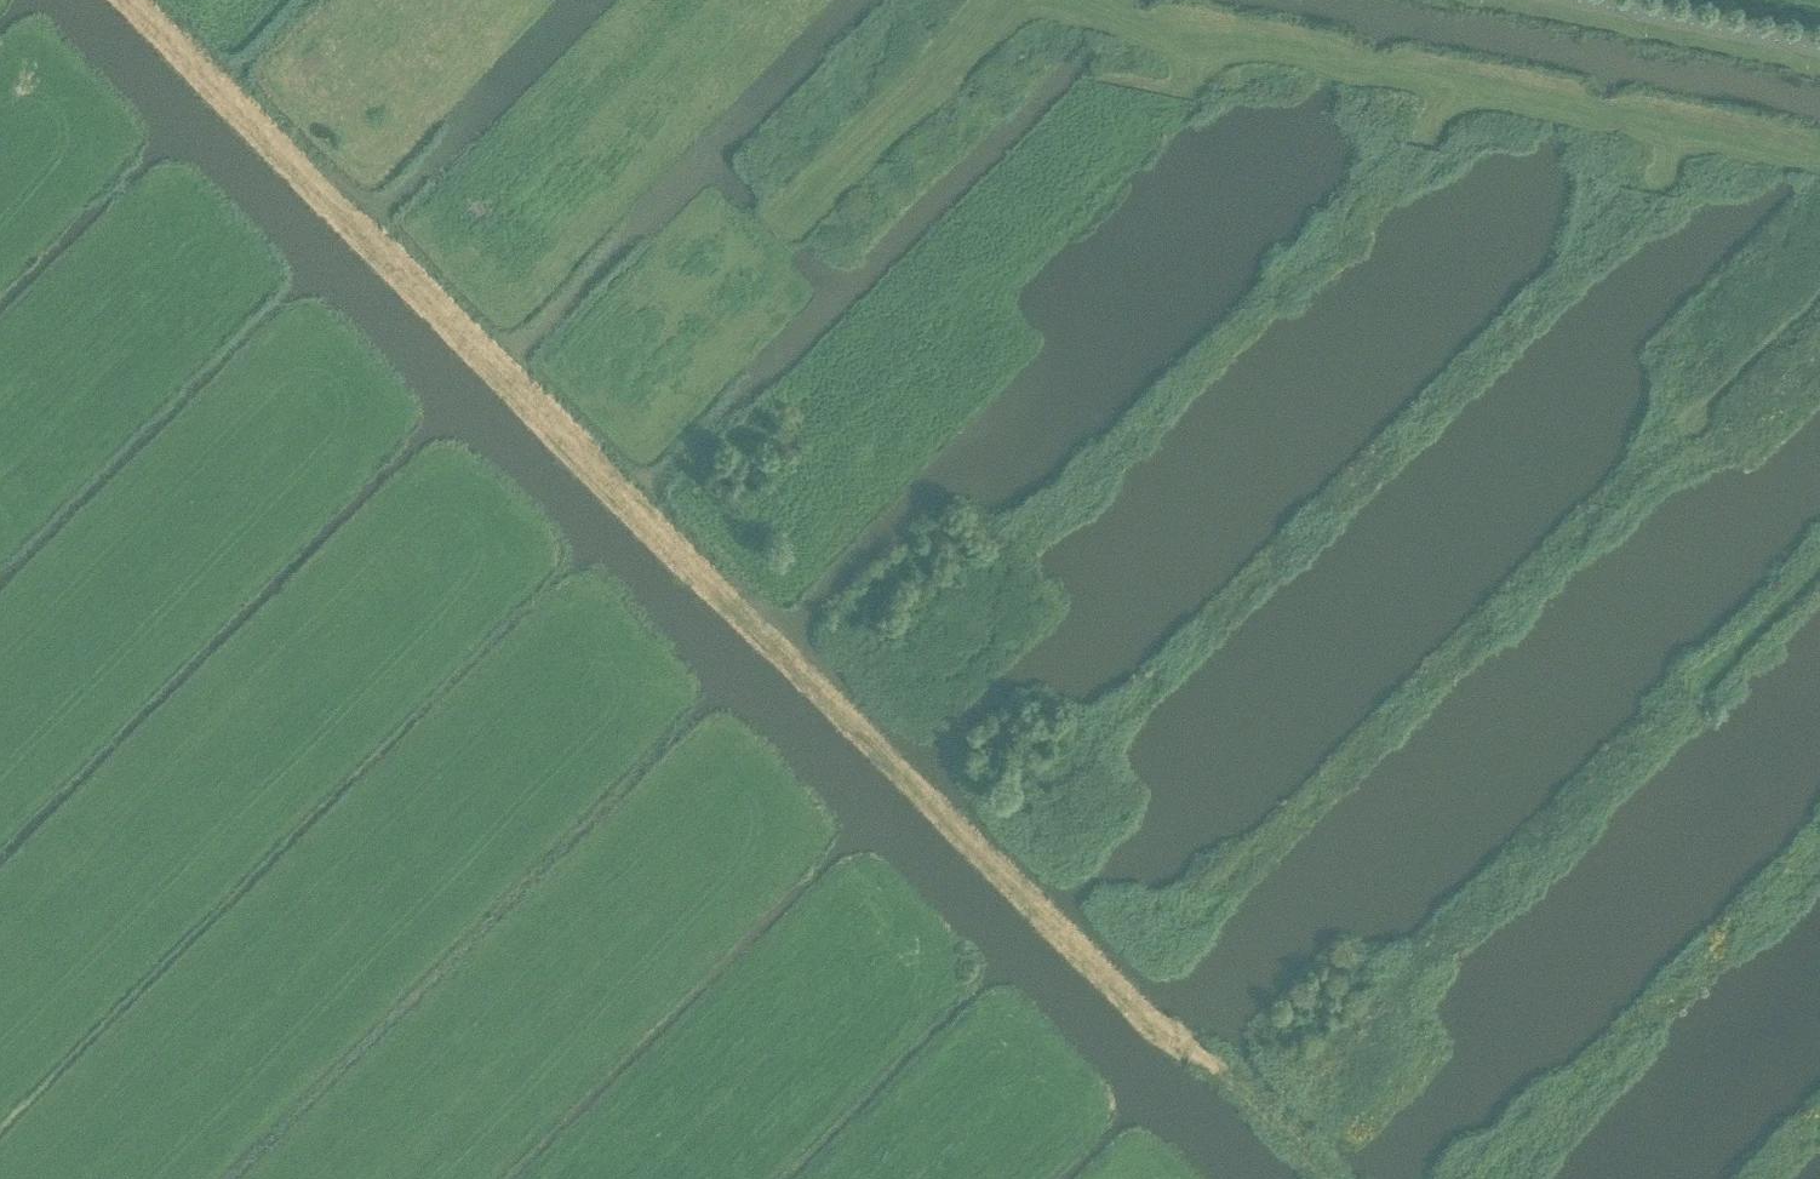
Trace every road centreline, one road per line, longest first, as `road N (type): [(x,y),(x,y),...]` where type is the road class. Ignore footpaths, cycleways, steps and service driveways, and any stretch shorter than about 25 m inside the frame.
road 1 (track): [(1819,159),(1075,0)]

